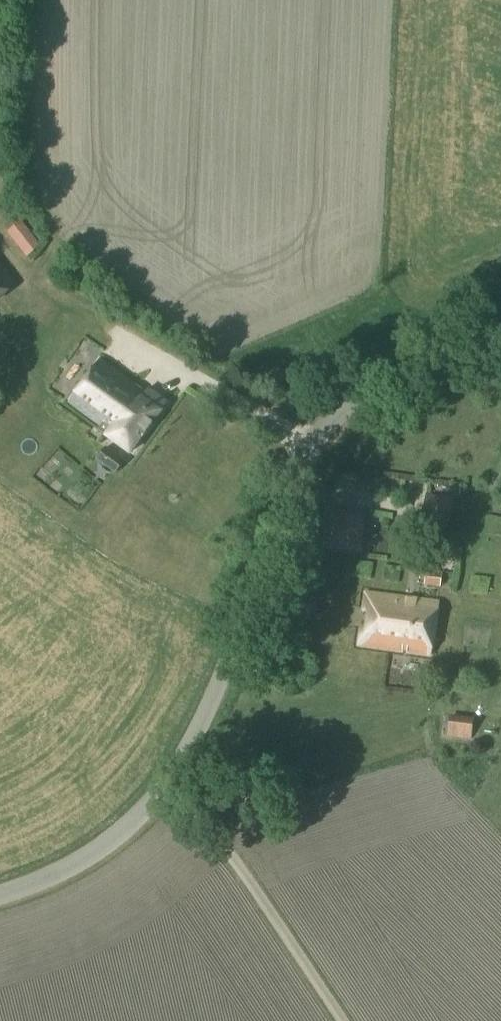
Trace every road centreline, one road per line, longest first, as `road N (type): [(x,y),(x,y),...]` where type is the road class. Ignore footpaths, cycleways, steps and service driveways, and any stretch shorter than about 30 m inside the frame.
road 1 (unclassified): [(0,898),(64,875),(125,835),(191,752),(306,465),(331,428),(380,389),(500,331)]

